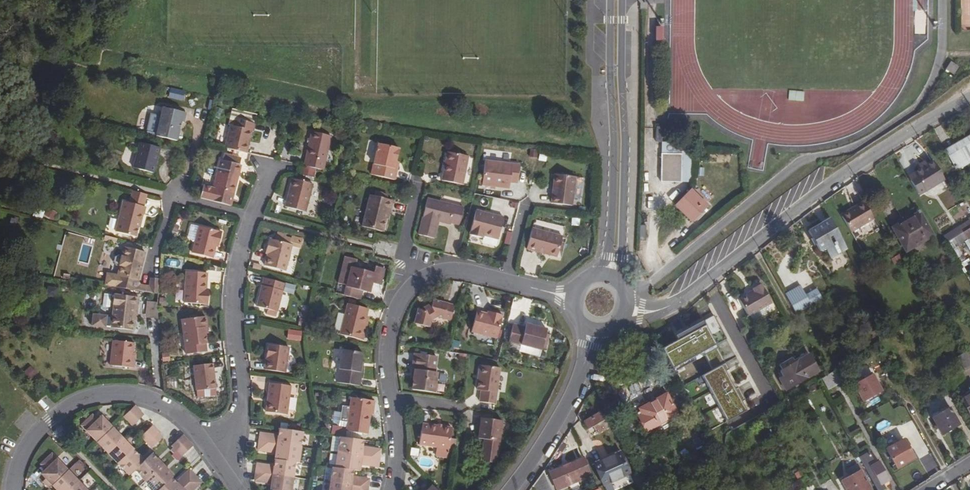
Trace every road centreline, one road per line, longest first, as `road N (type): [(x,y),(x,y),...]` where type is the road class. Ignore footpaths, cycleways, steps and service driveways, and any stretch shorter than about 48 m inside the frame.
road 1 (residential): [(626,313),(676,302),(832,183),(969,98)]
road 2 (residential): [(223,468),(168,407),(129,393),(94,395),(59,410),(35,433),(14,489)]
road 3 (tertiary): [(617,281),(626,143),(622,0)]
road 4 (tertiary): [(611,0),(613,204),(600,275)]
road 5 (residential): [(223,468),(239,419),(234,269),(250,218)]
road 6 (tertiary): [(509,489),(574,390),(596,331)]
road 7 (residential): [(573,297),(461,272),(419,282)]
road 8 (residential): [(419,282),(395,312),(388,368),(393,399)]

